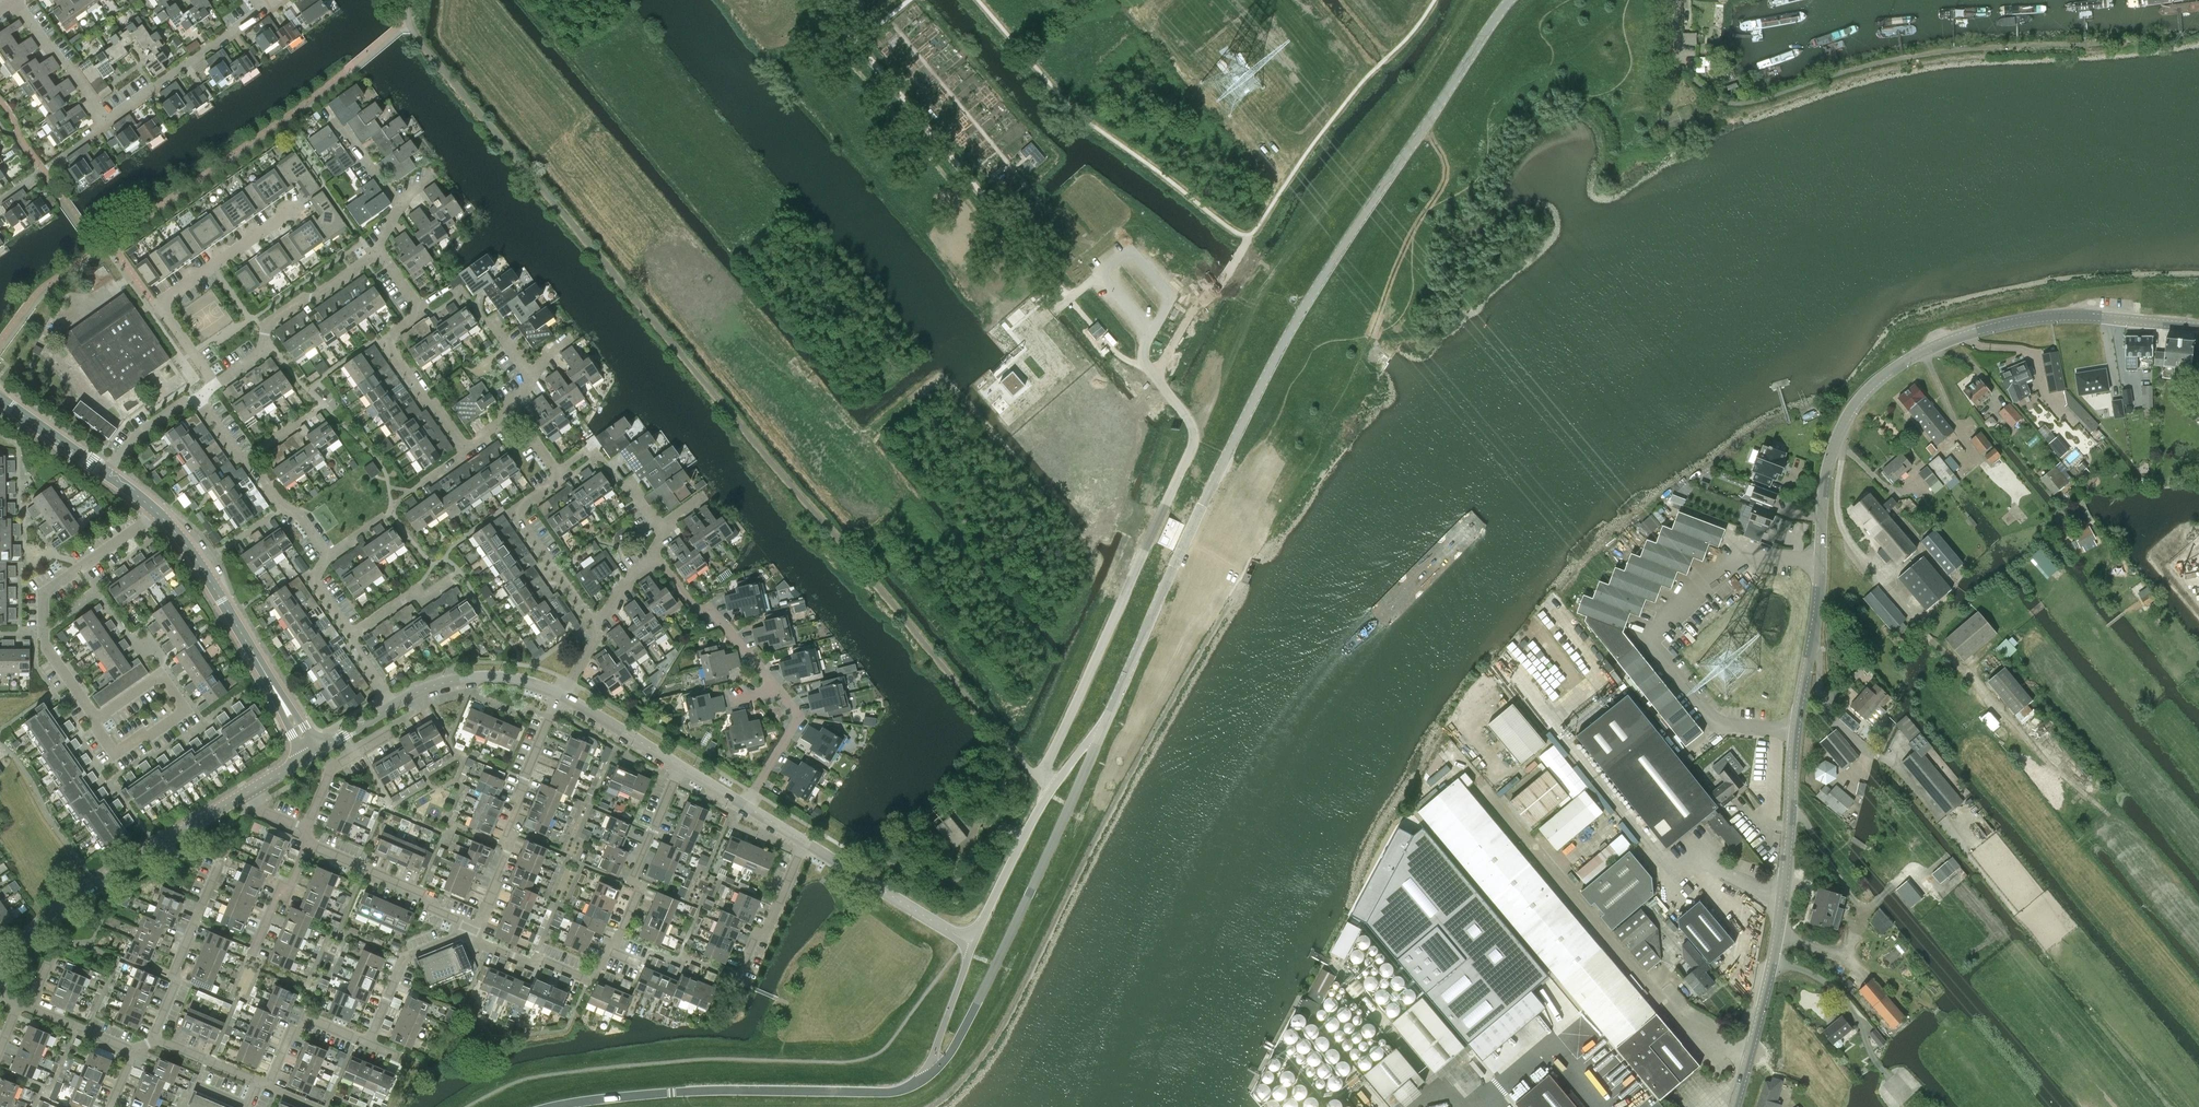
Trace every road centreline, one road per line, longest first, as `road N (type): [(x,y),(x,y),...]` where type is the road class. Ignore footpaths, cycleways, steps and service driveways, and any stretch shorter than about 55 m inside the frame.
road 1 (tertiary): [(1511,0),(1305,305),(1108,719)]
road 2 (tertiary): [(2198,326),(2079,316),(2023,321),(1963,336),(1890,370),(1858,400),(1829,466),(1820,560)]
road 3 (unclassified): [(1049,794),(1041,778),(1192,449),(1190,423),(1147,366)]
road 4 (unclassified): [(548,1106),(695,1091),(901,1090),(941,1069)]
road 5 (unclassified): [(1795,730),(1716,724),(1646,636),(1743,552),(1820,560)]
road 6 (unclassified): [(941,1069),(1108,719)]
road 7 (tertiary): [(1795,730),(1778,935),(1735,1106)]
road 8 (residential): [(0,964),(97,885),(251,791)]
road 9 (residential): [(612,952),(636,962),(649,952),(688,958),(737,981),(804,842)]
road 10 (tertiary): [(315,753),(158,513)]
road 11 (residential): [(96,719),(45,648),(44,594),(158,513)]
road 12 (residential): [(214,384),(158,306),(300,205)]
road 13 (residential): [(471,927),(497,887),(522,781),(562,696)]
road 14 (residential): [(96,719),(161,674),(186,710),(115,754),(97,727)]
road 15 (residential): [(214,384),(251,358),(271,326),(379,252)]
road 16 (residential): [(602,627),(515,513),(562,478)]
road 17 (residential): [(107,124),(259,13),(261,0)]
road 18 (residential): [(612,952),(680,766)]
road 19 (tertiary): [(804,842),(972,945)]
road 20 (residential): [(471,451),(384,338),(421,312)]
road 21 (residential): [(152,1041),(219,866)]
road 22 (residential): [(777,688),(710,609),(698,612),(657,556)]
road 23 (residential): [(471,927),(309,843)]
road 24 (tertiary): [(394,705),(433,685),(480,677),(562,696)]
road 25 (tertiary): [(1820,560),(1795,730)]
road 26 (tertiary): [(972,945),(1049,794)]
road 27 (residential): [(536,374),(457,286),(421,312)]
road 28 (residential): [(612,952),(587,977),(522,962),(468,935)]
road 29 (residential): [(468,935),(403,959),(367,1043)]
road 30 (residential): [(107,124),(16,1)]
road 31 (residential): [(271,1087),(301,1015),(367,1043)]
road 32 (residential): [(663,529),(598,451),(562,478)]
road 33 (residential): [(746,807),(800,716),(777,688)]
road 34 (tertiary): [(562,696),(680,766)]
road 35 (unclassified): [(941,1069),(936,1054),(972,945)]
road 36 (residential): [(330,556),(248,458)]
road 37 (residential): [(307,827),(330,771),(387,736)]
road 38 (residential): [(254,953),(309,843)]
road 39 (residential): [(109,475),(154,425),(200,394)]

